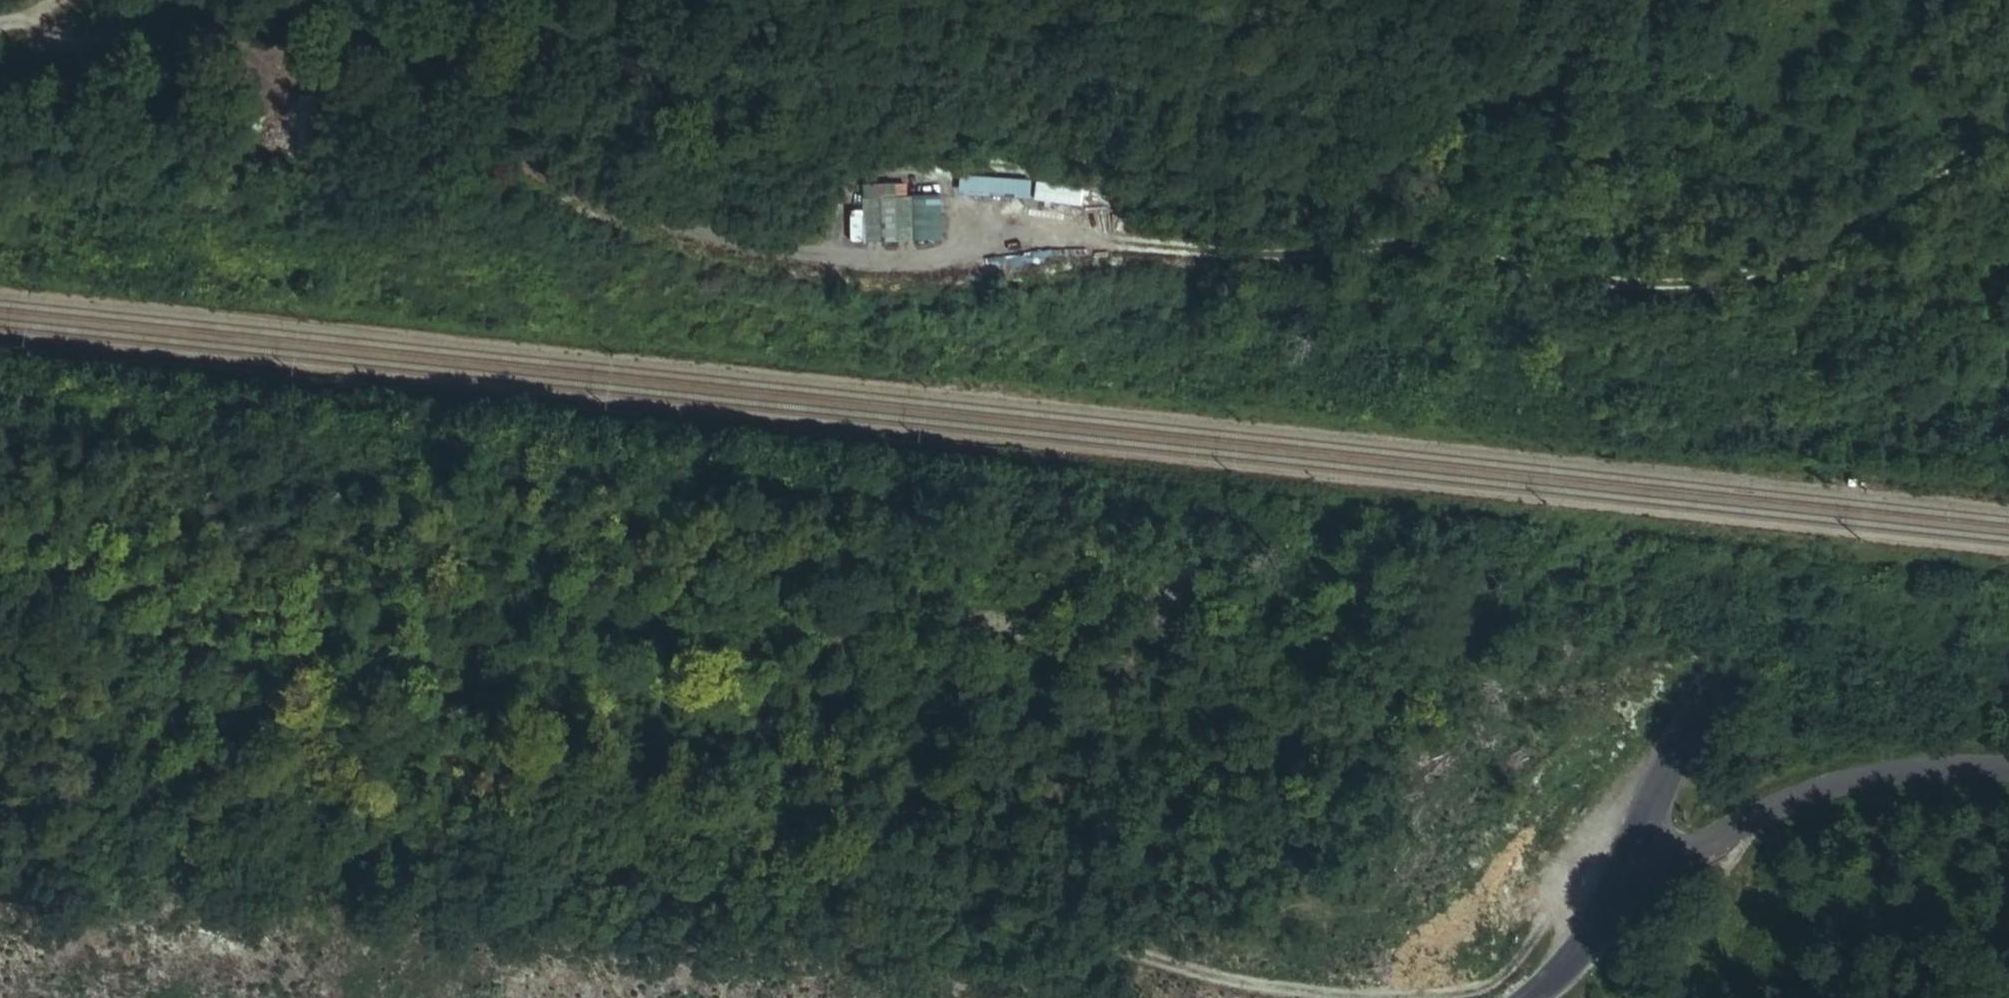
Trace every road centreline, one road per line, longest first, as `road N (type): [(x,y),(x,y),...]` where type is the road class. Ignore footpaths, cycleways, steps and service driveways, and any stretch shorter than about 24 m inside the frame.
road 1 (track): [(1558,978),(1317,996),(1145,962),(825,807),(0,575)]
road 2 (secondary): [(1618,886),(1677,744),(1731,659),(2008,418)]
road 3 (unclassified): [(1618,886),(1824,791),(1906,770),(2008,772)]
road 4 (secondary): [(1537,997),(1595,935),(1618,886)]

